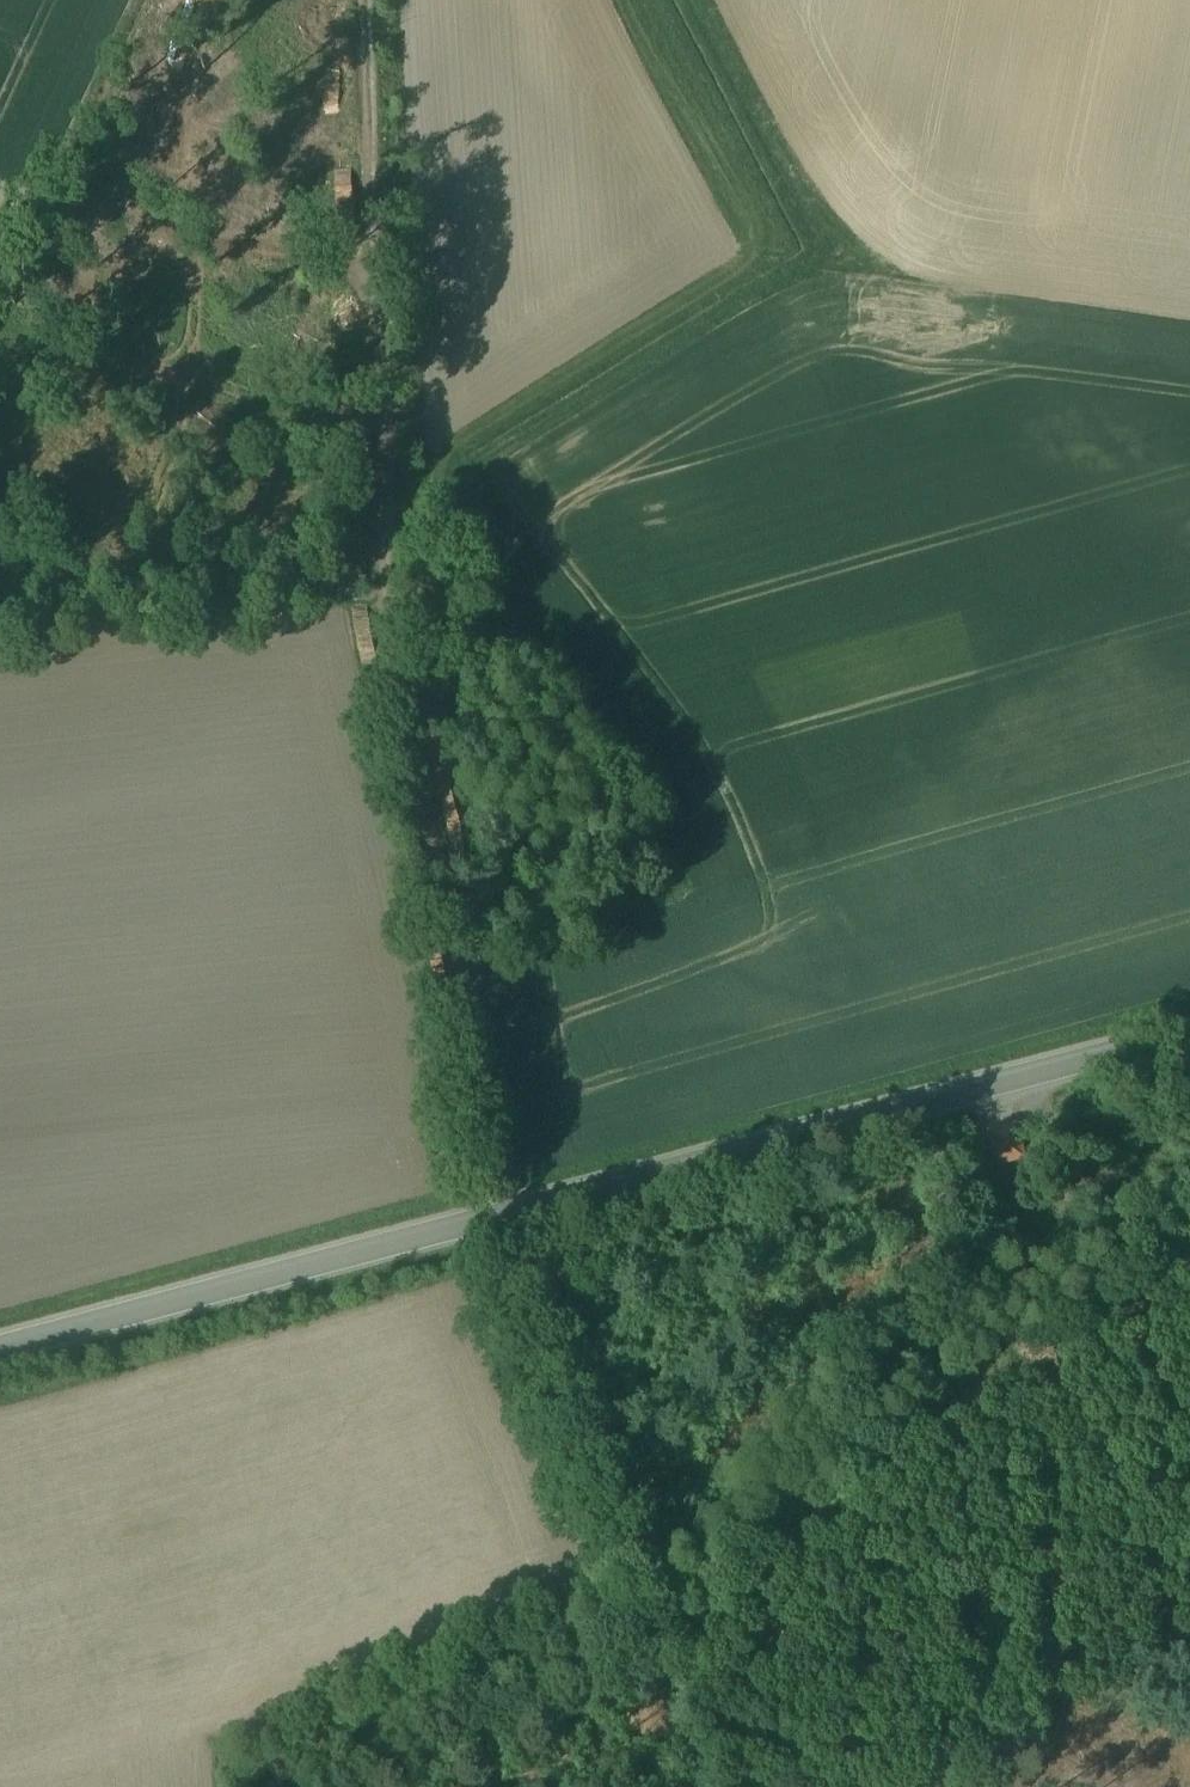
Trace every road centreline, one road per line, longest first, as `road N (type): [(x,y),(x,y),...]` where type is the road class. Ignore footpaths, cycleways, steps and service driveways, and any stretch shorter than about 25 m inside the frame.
road 1 (secondary): [(1189,1032),(0,1349)]

